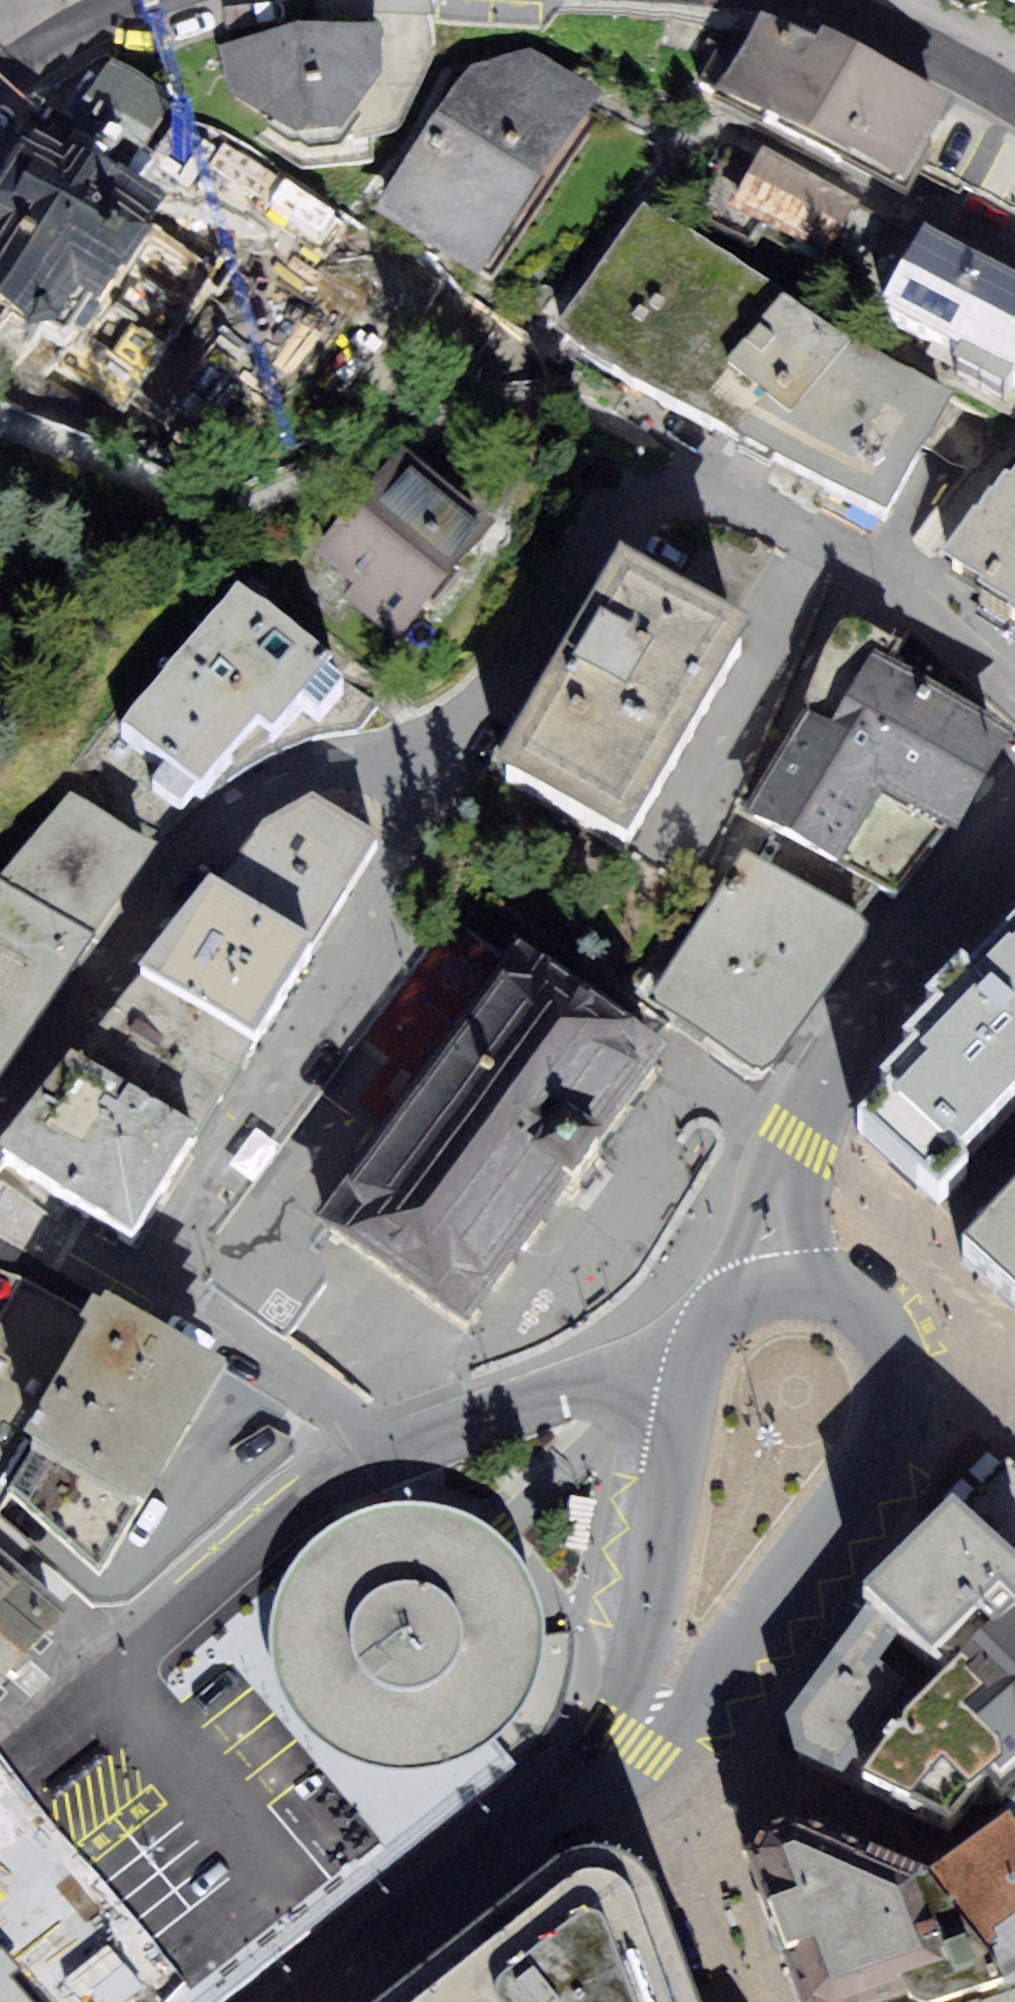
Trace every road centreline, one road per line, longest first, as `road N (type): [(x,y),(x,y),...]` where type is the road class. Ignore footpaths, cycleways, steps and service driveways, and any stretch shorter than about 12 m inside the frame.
road 1 (residential): [(0,1111),(241,809),(311,769),(440,736),(511,673),(604,529),(657,498),(737,505),(890,583),(1014,685)]
road 2 (residential): [(693,1366),(665,1364),(390,1445),(275,1517),(0,1768)]
road 3 (tertiary): [(770,1282),(786,1155),(820,1086),(936,924),(1014,852)]
road 4 (secondary): [(630,1739),(735,1637),(880,1454),(896,1413),(898,1374)]
road 5 (secondary): [(693,1366),(630,1739)]
road 6 (secondary): [(334,2001),(590,1787)]
road 7 (residential): [(1014,1806),(945,1855),(911,1859),(765,1799)]
road 8 (residential): [(590,1787),(678,1853),(737,2001)]
road 9 (residential): [(809,0),(1014,99)]
road 10 (secondary): [(898,1374),(890,1338),(874,1313),(841,1289),(770,1282)]
road 11 (residential): [(0,76),(130,0)]
road 12 (residential): [(898,1374),(1014,1412)]
road 13 (secondary): [(770,1282),(716,1313),(693,1366)]

